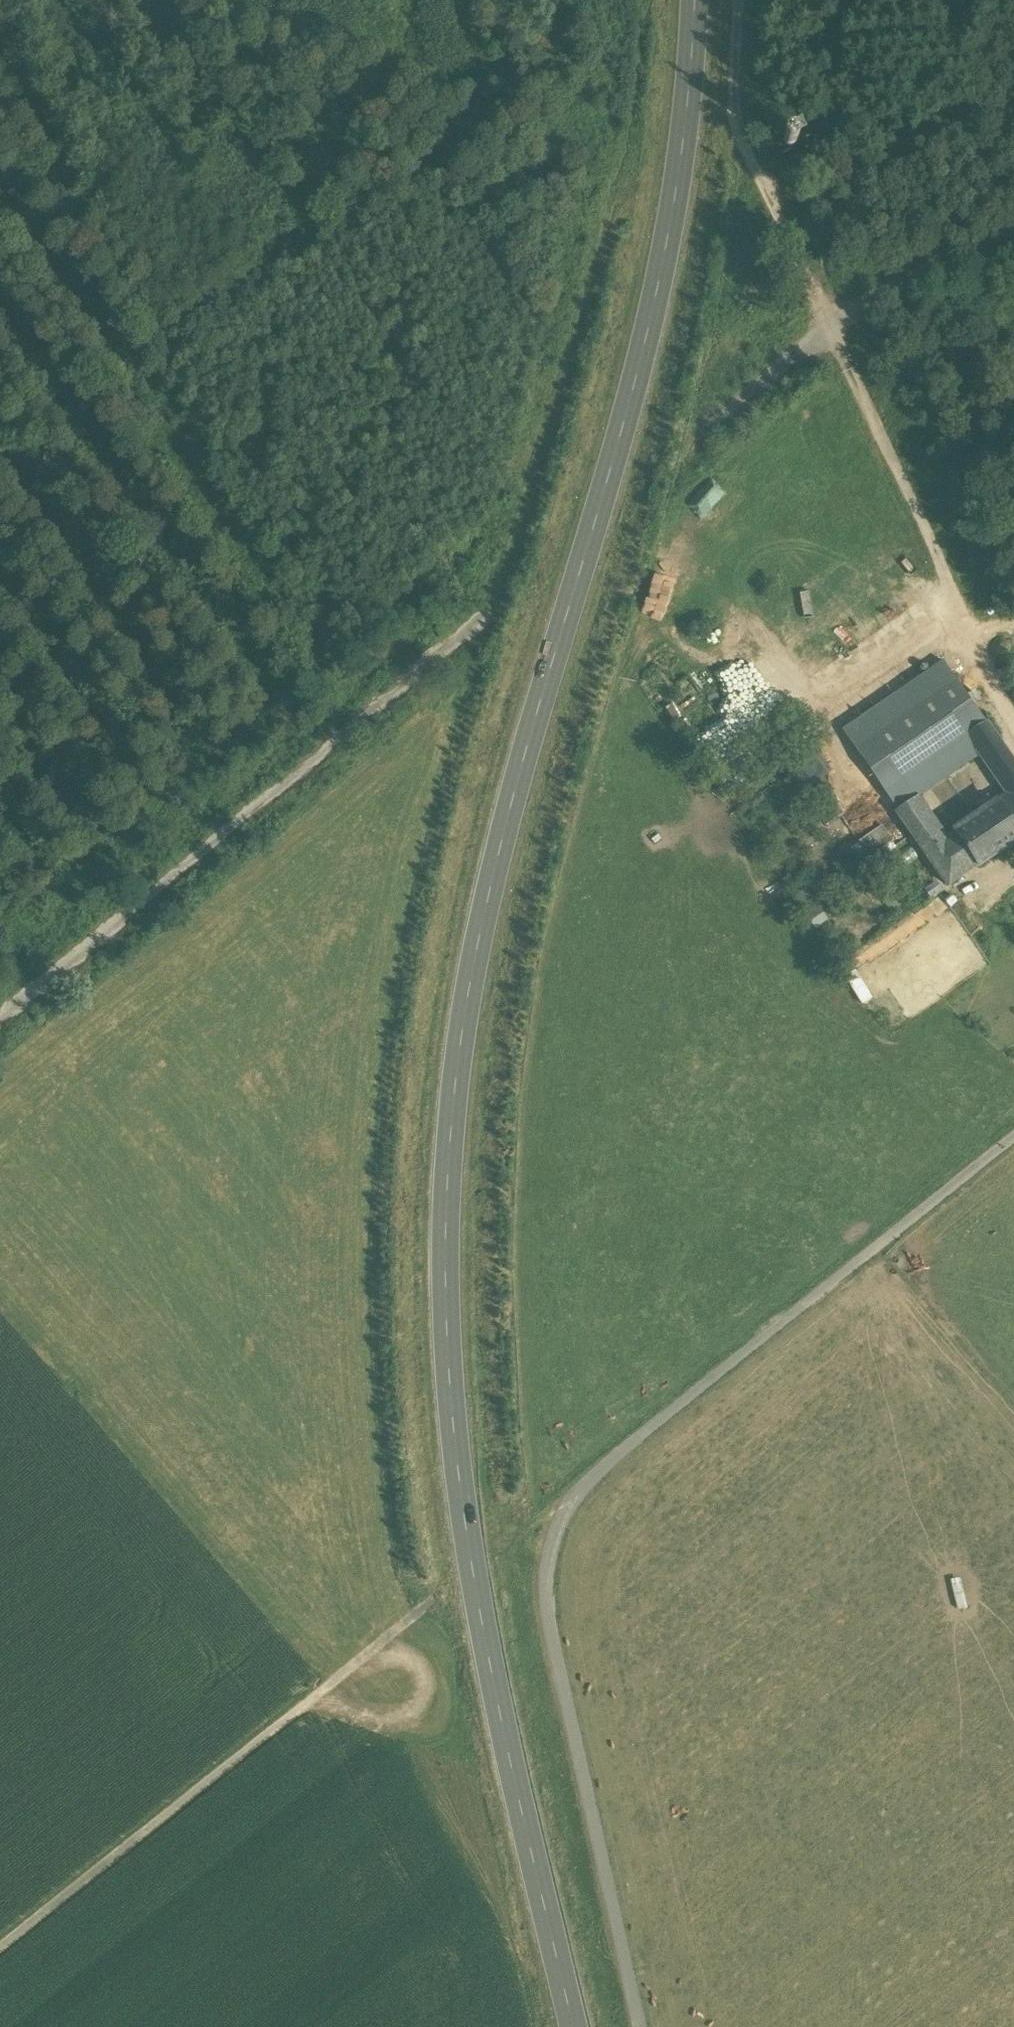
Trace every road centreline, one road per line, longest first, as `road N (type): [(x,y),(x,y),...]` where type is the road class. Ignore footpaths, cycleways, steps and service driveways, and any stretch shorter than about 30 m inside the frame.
road 1 (primary): [(579,2026),(470,1525),(453,1315),(451,1143),(468,998),(513,800),(635,393),(676,196),(695,0)]
road 2 (track): [(644,0),(625,170),(561,419),(511,563),(478,627),(0,1032)]
road 3 (track): [(1013,1137),(597,1475),(548,1552),(546,1612),(641,2026)]
road 4 (track): [(428,1604),(0,1949)]
road 5 (track): [(831,326),(995,683)]
road 6 (track): [(737,0),(731,113),(831,326)]
road 7 (track): [(364,1658),(402,1656),(413,1665),(424,1680),(417,1708),(395,1721),(374,1720),(323,1692)]
road 8 (track): [(1013,247),(943,268),(831,326)]

